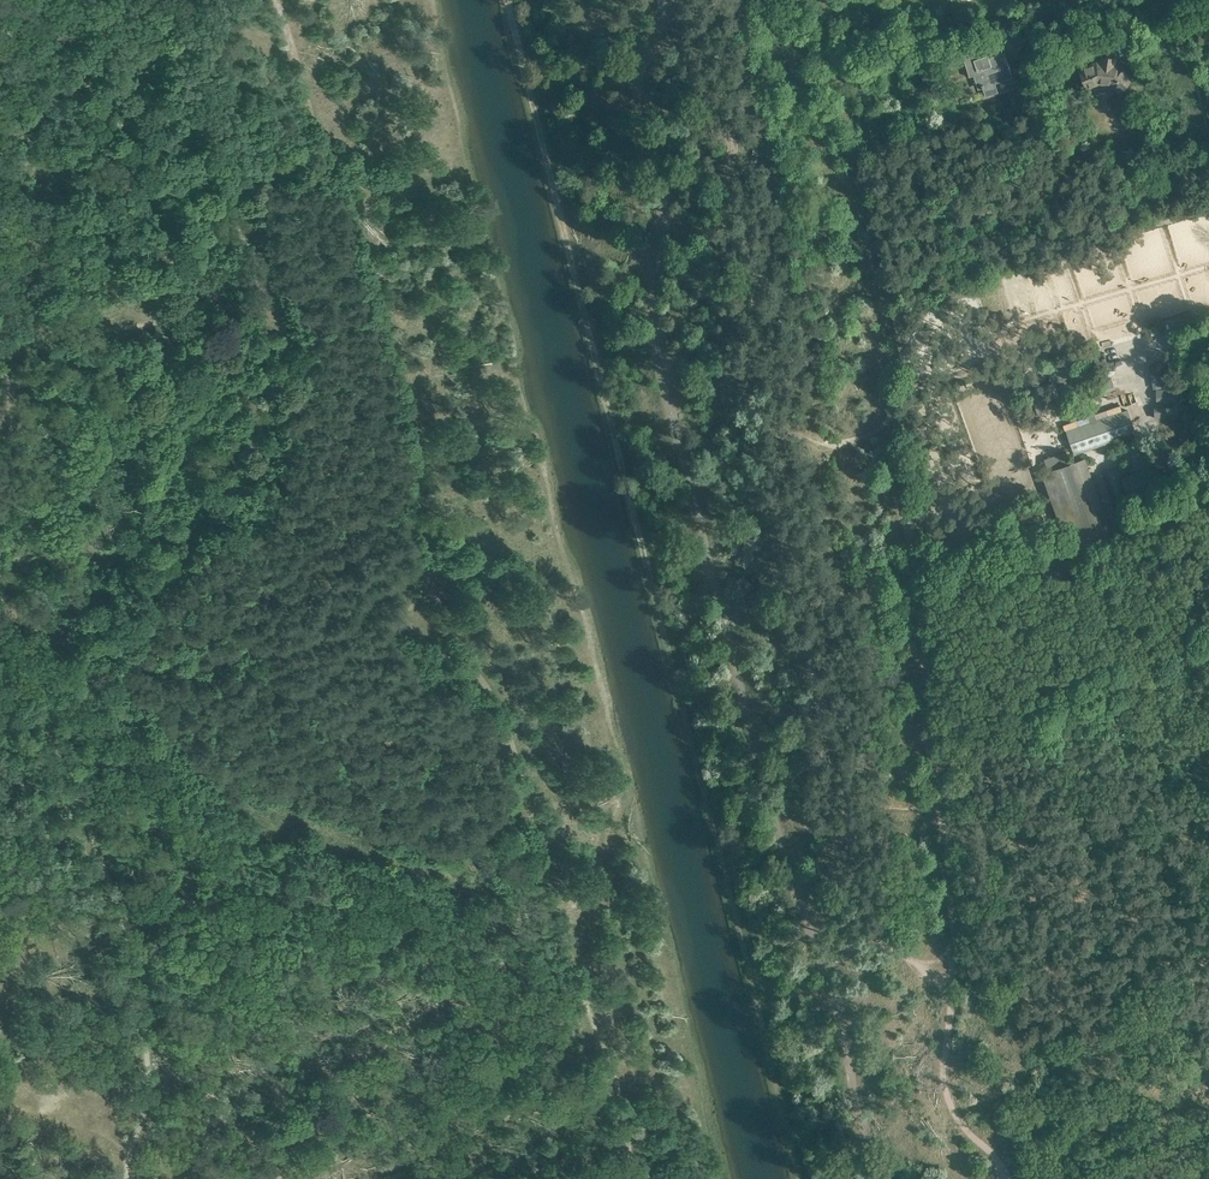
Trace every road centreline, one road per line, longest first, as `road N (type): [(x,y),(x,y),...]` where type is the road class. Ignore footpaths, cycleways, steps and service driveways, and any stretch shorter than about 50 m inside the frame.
road 1 (track): [(273,0),(385,358),(423,590),(506,725),(565,954),(615,1077),(629,1178)]
road 2 (track): [(871,1178),(829,978),(778,829),(651,323),(662,180),(635,100),(662,22),(662,0)]
road 3 (track): [(126,1178),(149,1086),(131,965),(69,781),(0,686)]
road 4 (track): [(0,358),(11,398),(1,593)]

